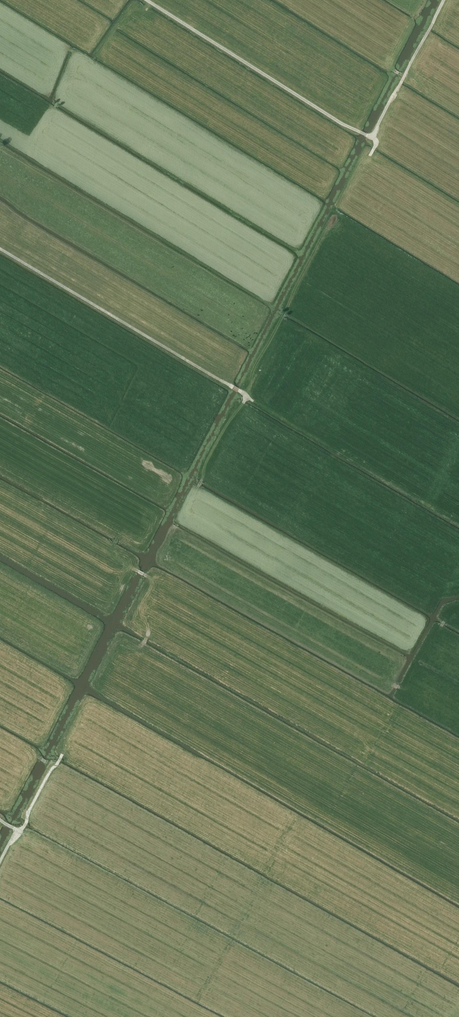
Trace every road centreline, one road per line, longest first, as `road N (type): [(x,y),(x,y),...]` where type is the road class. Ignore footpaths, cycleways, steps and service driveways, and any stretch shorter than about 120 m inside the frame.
road 1 (track): [(0,249),(247,399)]
road 2 (track): [(359,132),(147,0)]
road 3 (track): [(359,132),(371,137),(444,0)]

